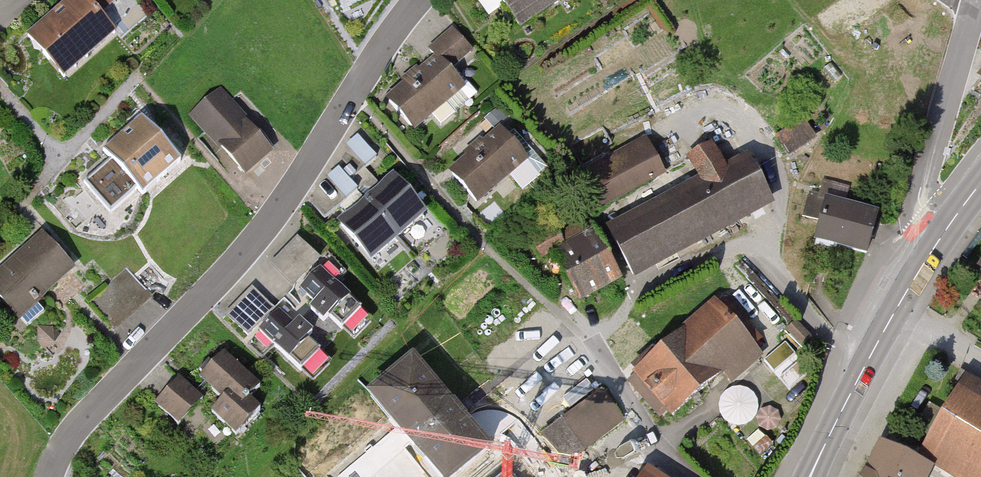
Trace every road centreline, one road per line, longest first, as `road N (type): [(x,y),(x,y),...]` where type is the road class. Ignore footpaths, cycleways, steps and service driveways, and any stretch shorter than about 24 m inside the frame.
road 1 (residential): [(49,476),(65,440),(269,223),(417,0)]
road 2 (secondary): [(810,476),(881,334),(950,225)]
road 3 (residential): [(950,225),(924,206),(923,183),(975,0)]

